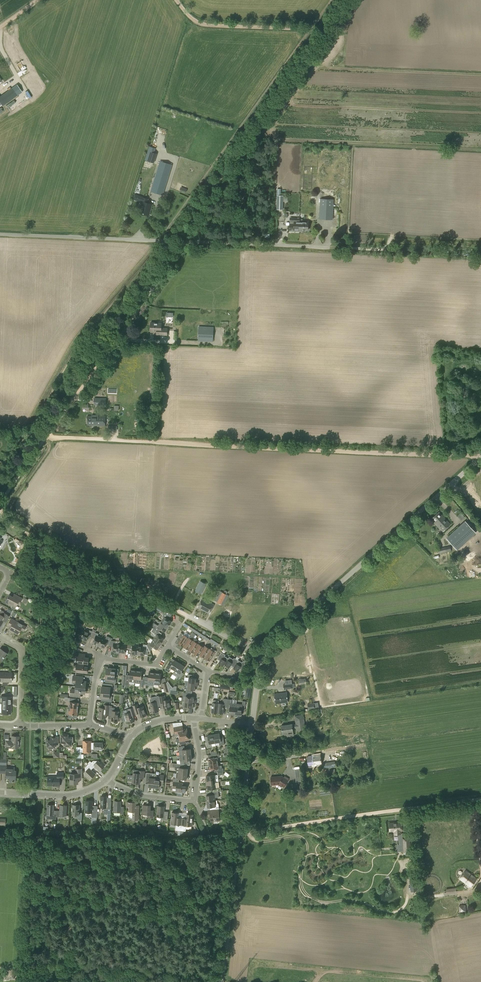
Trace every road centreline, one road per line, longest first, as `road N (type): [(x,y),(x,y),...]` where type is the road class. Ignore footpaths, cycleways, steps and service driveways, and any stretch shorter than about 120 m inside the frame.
road 1 (track): [(0,435),(480,456)]
road 2 (track): [(0,518),(262,656)]
road 3 (residential): [(222,981),(253,726)]
road 4 (track): [(240,834),(480,799)]
road 5 (track): [(133,320),(3,502),(3,519)]
road 6 (unclassified): [(309,613),(480,460)]
road 7 (unclassified): [(188,241),(0,234)]
road 8 (track): [(176,0),(197,23),(330,29)]
road 9 (unclassified): [(338,248),(188,241)]
road 10 (residential): [(253,726),(262,656),(309,613)]

